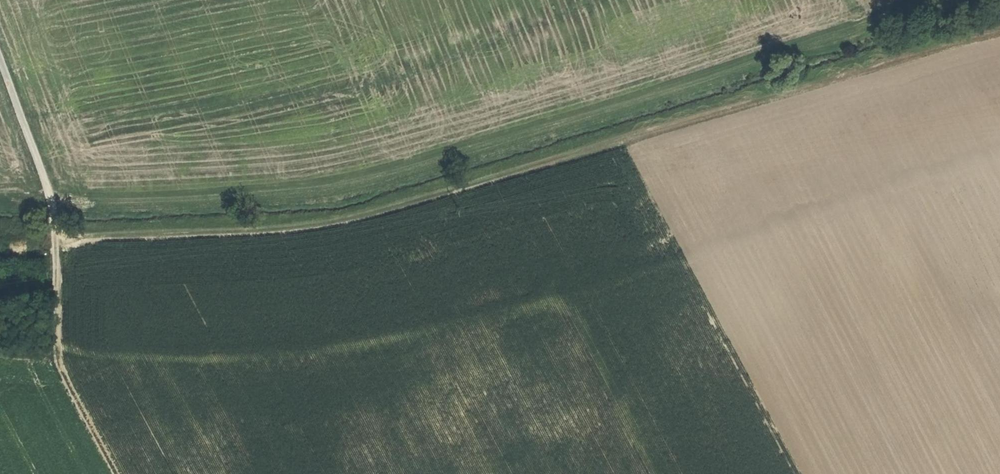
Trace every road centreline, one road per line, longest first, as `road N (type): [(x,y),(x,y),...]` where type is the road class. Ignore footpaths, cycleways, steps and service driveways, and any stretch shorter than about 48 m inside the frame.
road 1 (track): [(56,240),(314,225),(999,33)]
road 2 (track): [(914,0),(851,28),(356,180),(227,196),(51,202)]
road 3 (track): [(117,473),(58,362),(56,240)]
road 4 (track): [(0,59),(46,182),(56,240)]

